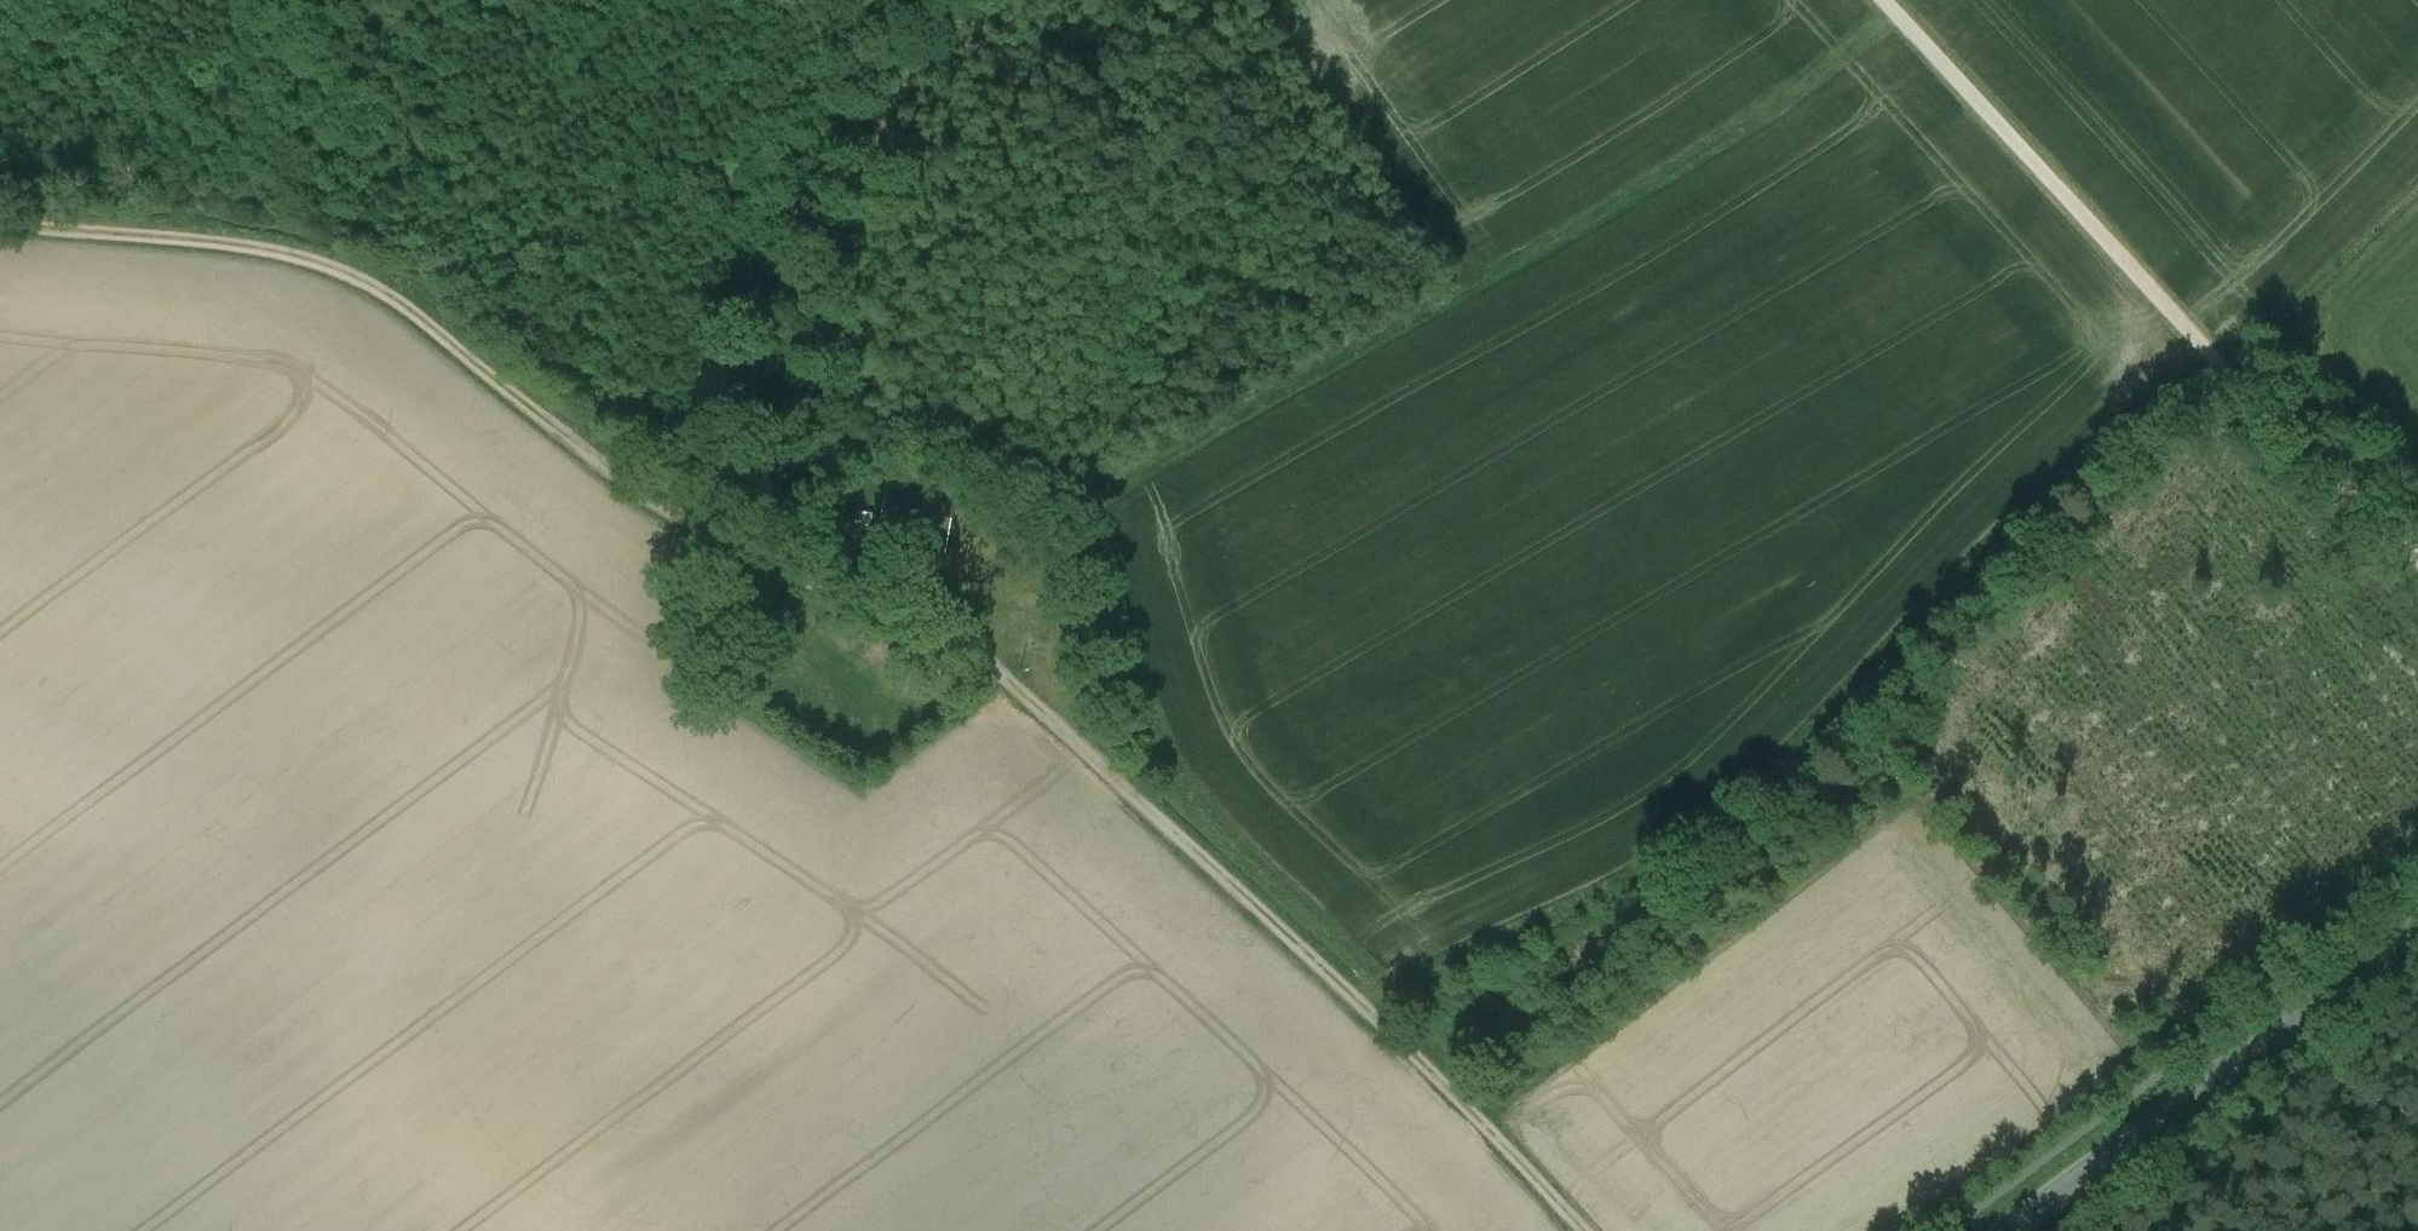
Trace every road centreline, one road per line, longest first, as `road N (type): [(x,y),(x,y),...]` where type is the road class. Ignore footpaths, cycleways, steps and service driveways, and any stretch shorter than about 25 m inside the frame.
road 1 (track): [(1578,1230),(1386,1025),(985,659),(757,555),(536,415),(383,291),(340,270),(286,253),(0,224)]
road 2 (track): [(1897,19),(1634,200),(1150,465),(1040,546)]
road 3 (tertiary): [(2417,928),(2007,1230)]

